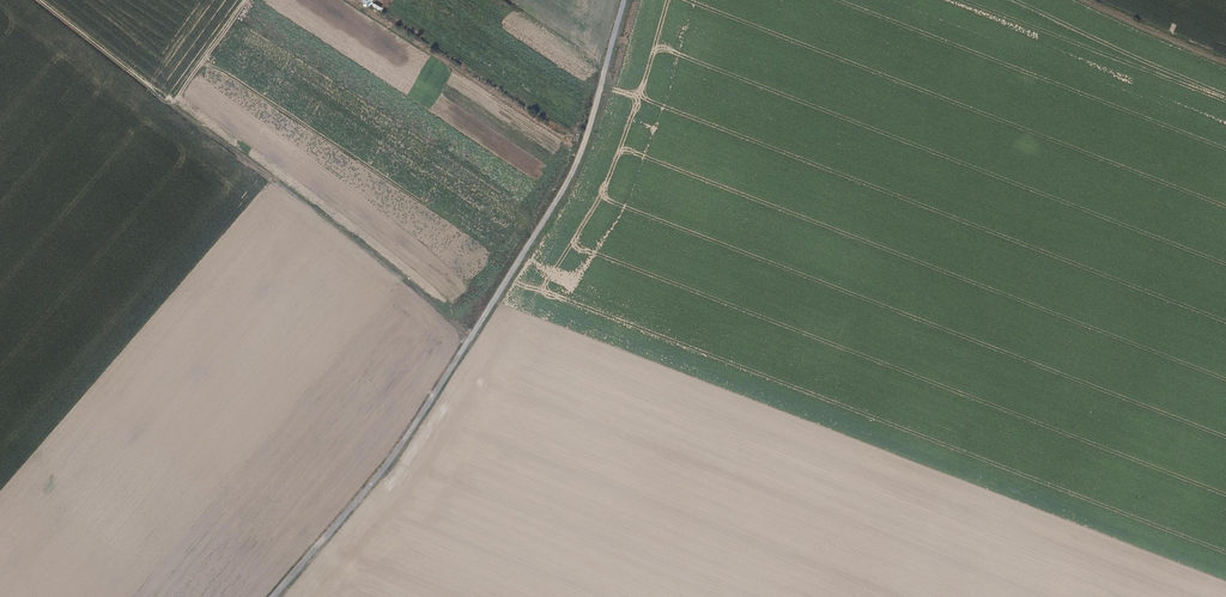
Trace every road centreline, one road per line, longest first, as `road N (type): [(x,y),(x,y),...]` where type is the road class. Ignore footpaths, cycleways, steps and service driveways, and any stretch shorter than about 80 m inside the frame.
road 1 (track): [(273,596),(379,476),(567,185),(624,0)]
road 2 (track): [(249,0),(168,104),(35,0)]
road 3 (track): [(1086,0),(1225,63)]

